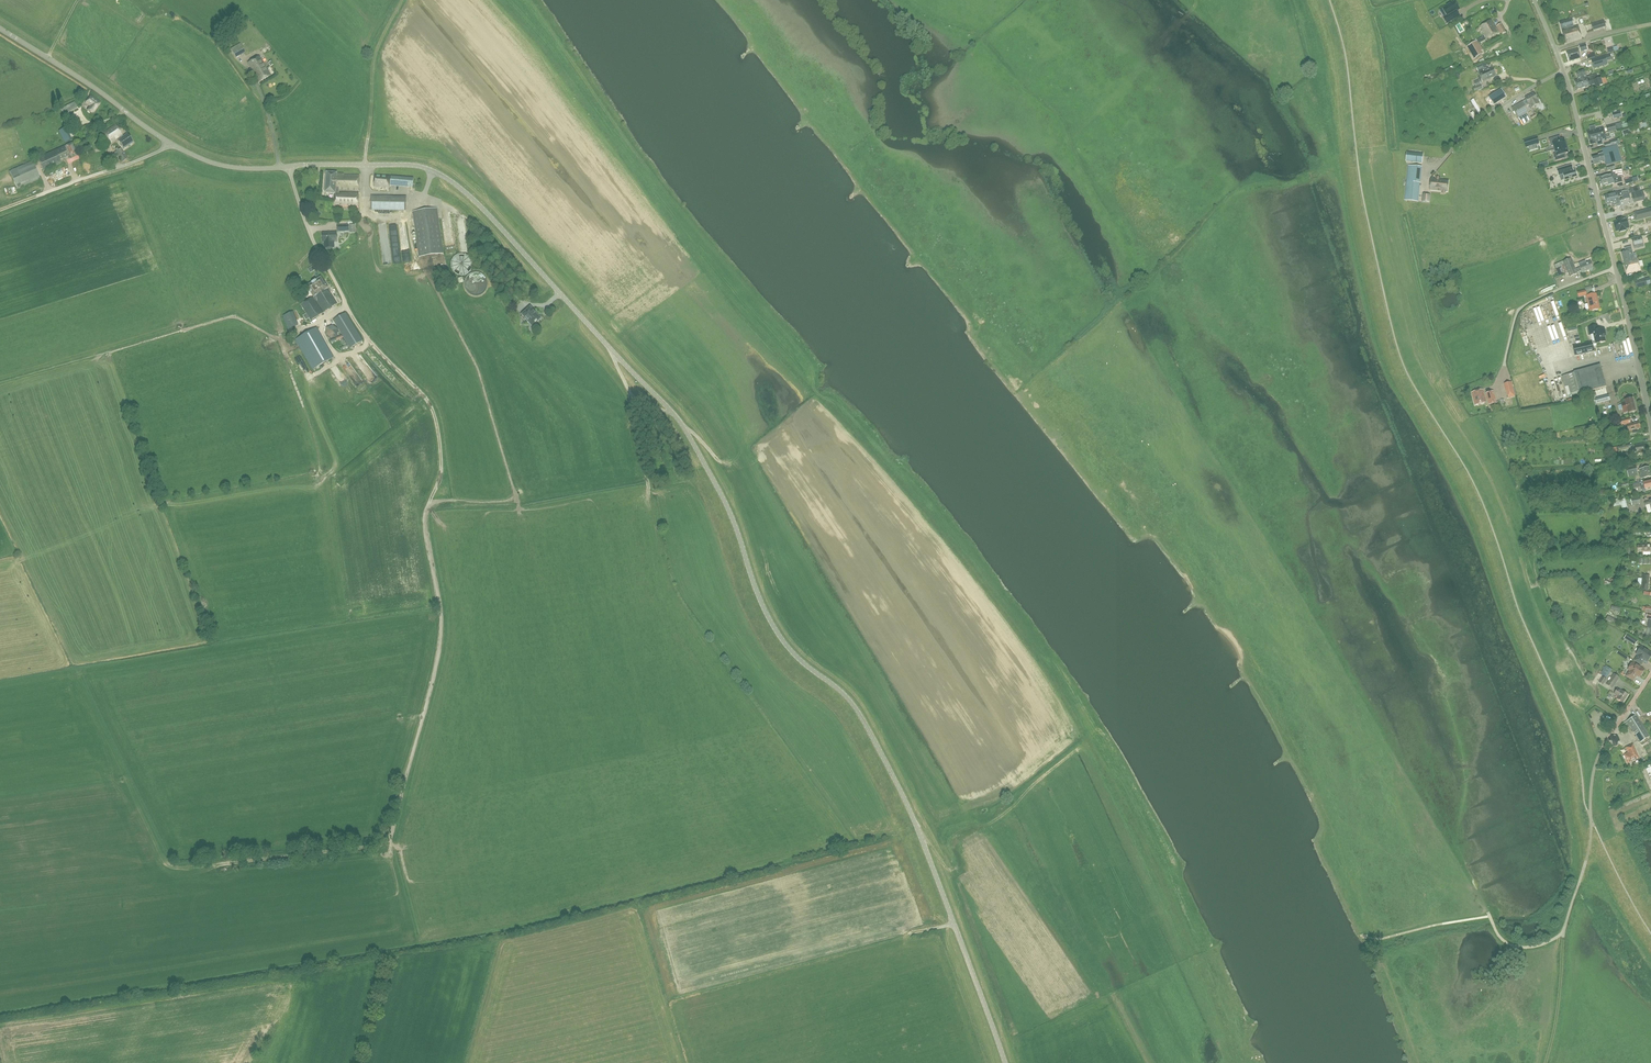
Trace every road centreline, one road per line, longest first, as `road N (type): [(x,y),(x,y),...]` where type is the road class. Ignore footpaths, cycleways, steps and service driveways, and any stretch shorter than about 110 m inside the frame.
road 1 (tertiary): [(1006,1062),(915,823),(858,712),(774,627),(726,504),(680,422),(484,210),(419,166),(215,164),(0,30)]
road 2 (unclassified): [(1650,422),(1563,71)]
road 3 (track): [(1546,1062),(1561,1005),(1564,932),(1591,820)]
road 4 (track): [(1564,932),(1516,946),(1490,916),(1370,938)]
road 5 (track): [(402,0),(374,56),(364,165)]
road 6 (residential): [(1591,820),(1599,752),(1650,670)]
road 7 (residential): [(1563,71),(1498,108),(1447,153)]

